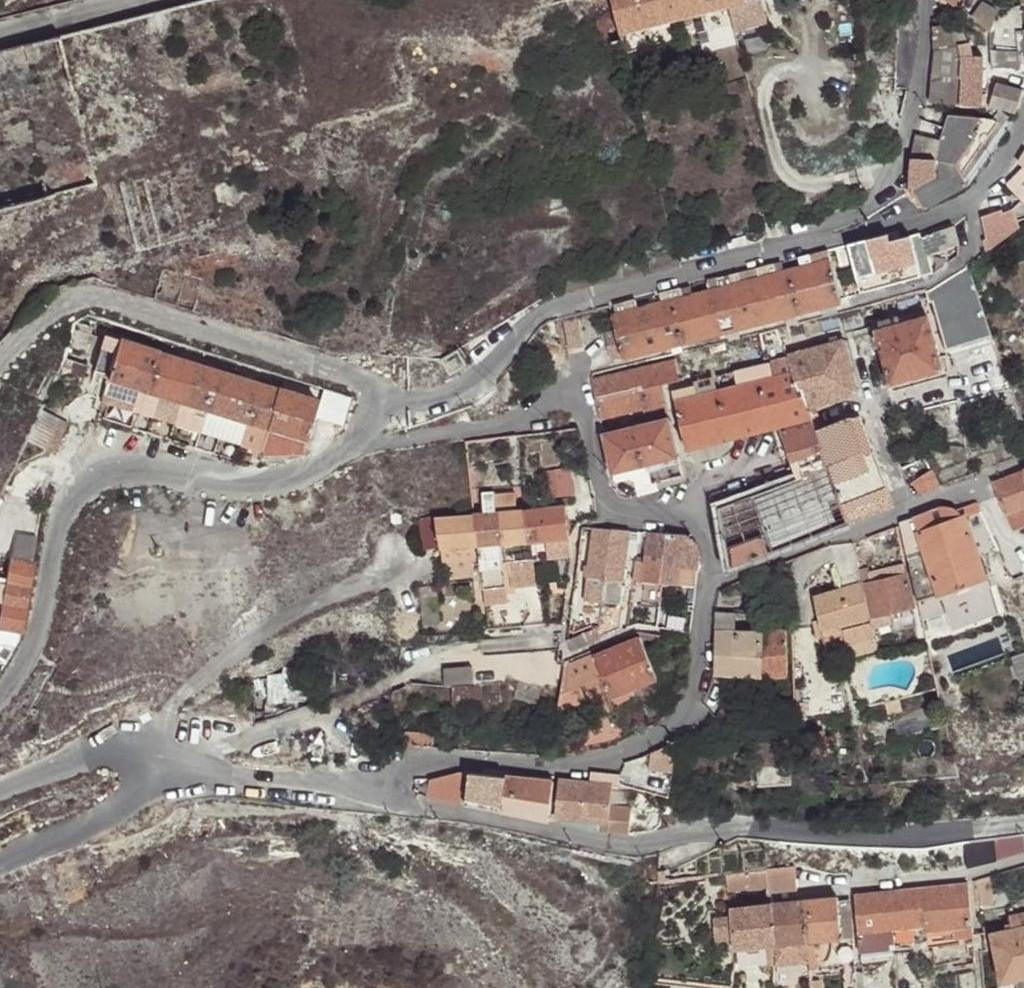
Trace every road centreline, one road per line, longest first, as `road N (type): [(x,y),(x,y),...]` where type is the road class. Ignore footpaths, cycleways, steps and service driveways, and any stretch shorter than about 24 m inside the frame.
road 1 (residential): [(1023,826),(917,837),(737,829),(637,846),(424,808),(382,791)]
road 2 (residential): [(0,695),(33,647),(64,505),(89,479),(124,469),(255,480),(313,471),(355,443)]
road 3 (residential): [(707,588),(697,522),(609,507),(585,413),(573,402),(529,412),(511,427),(355,443)]
road 4 (residential): [(382,791),(398,771),(442,763),(589,766),(675,729),(698,684),(707,588)]
road 5 (unclassified): [(374,413),(375,396),(342,371),(80,299),(58,306),(0,375)]
road 6 (residential): [(382,791),(190,770),(123,750),(59,763),(0,787)]
road 7 (residential): [(707,588),(1023,462)]
road 8 (unclassified): [(1023,864),(971,883),(854,894)]
road 9 (unclassified): [(0,33),(131,0)]

